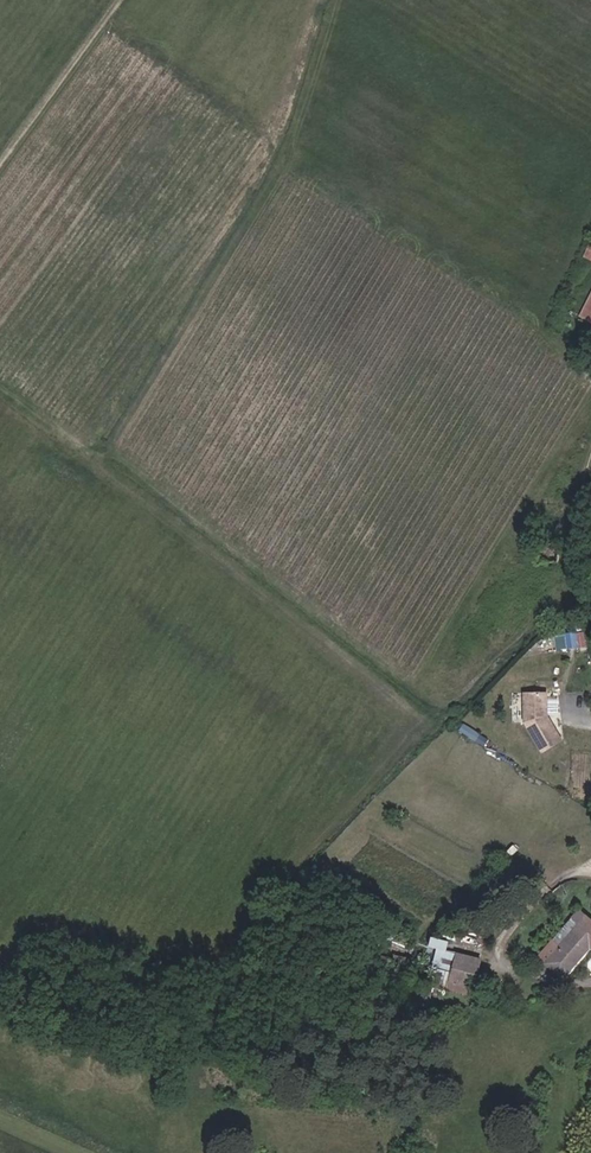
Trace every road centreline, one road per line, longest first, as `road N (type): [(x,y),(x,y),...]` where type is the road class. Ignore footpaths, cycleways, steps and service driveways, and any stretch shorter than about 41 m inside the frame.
road 1 (track): [(135,0),(0,173)]

